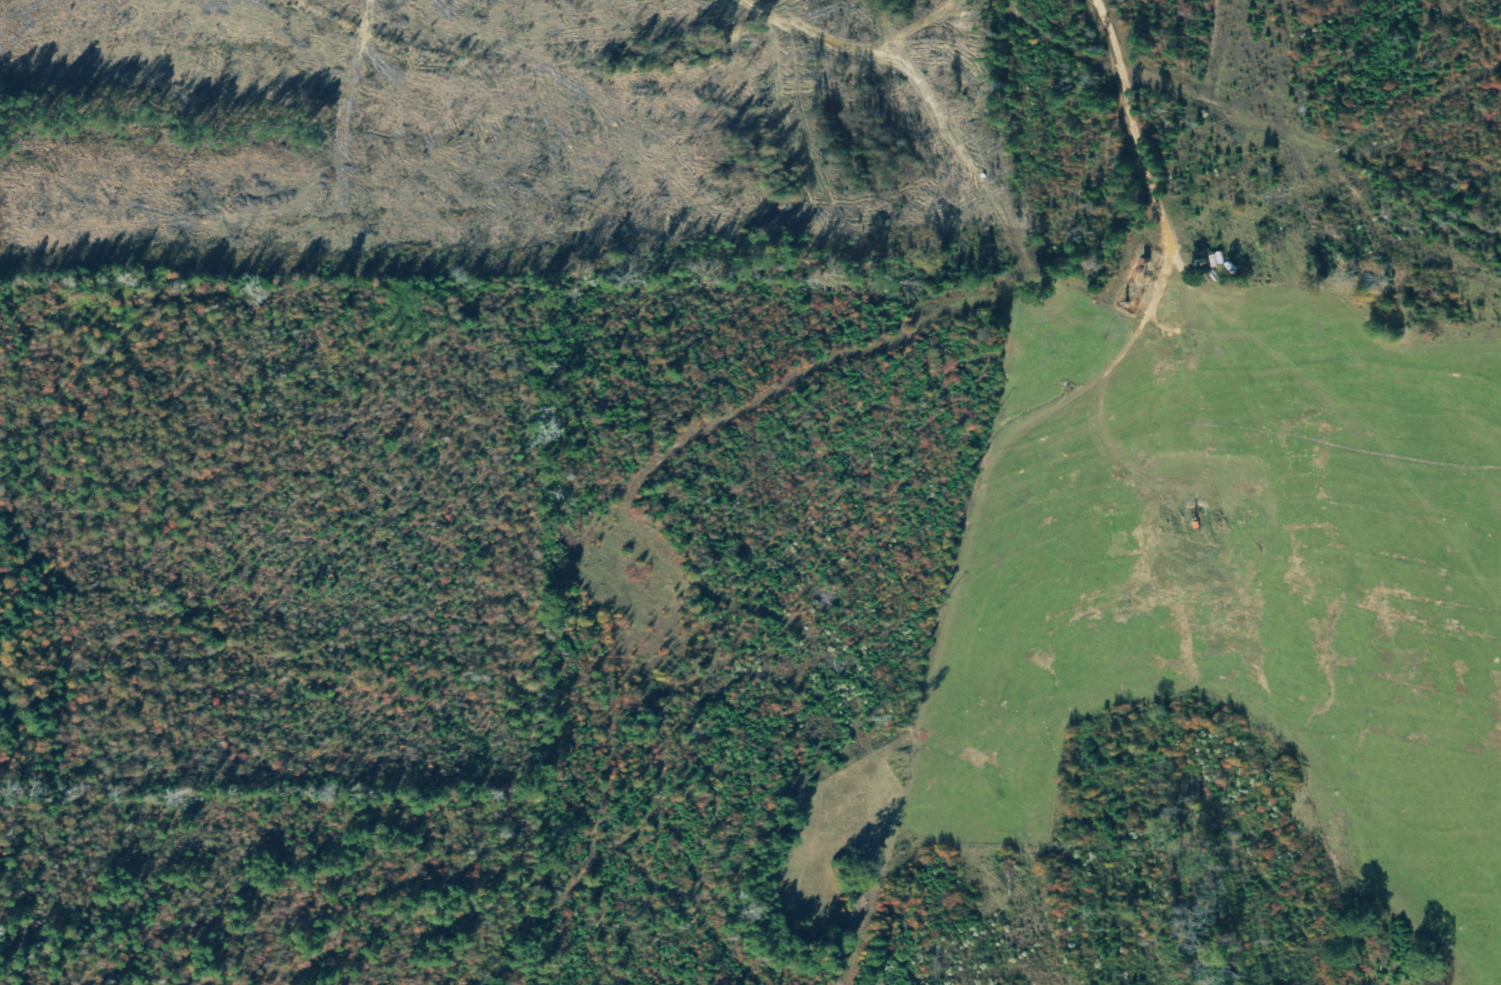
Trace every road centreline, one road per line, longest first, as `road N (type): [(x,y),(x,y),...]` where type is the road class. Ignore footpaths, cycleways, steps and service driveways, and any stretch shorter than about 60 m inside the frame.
road 1 (track): [(1096,0),(1171,245)]
road 2 (residential): [(922,0),(907,29),(801,40),(743,0)]
road 3 (track): [(1171,245),(1192,294),(1177,326),(1149,312),(1171,245)]

